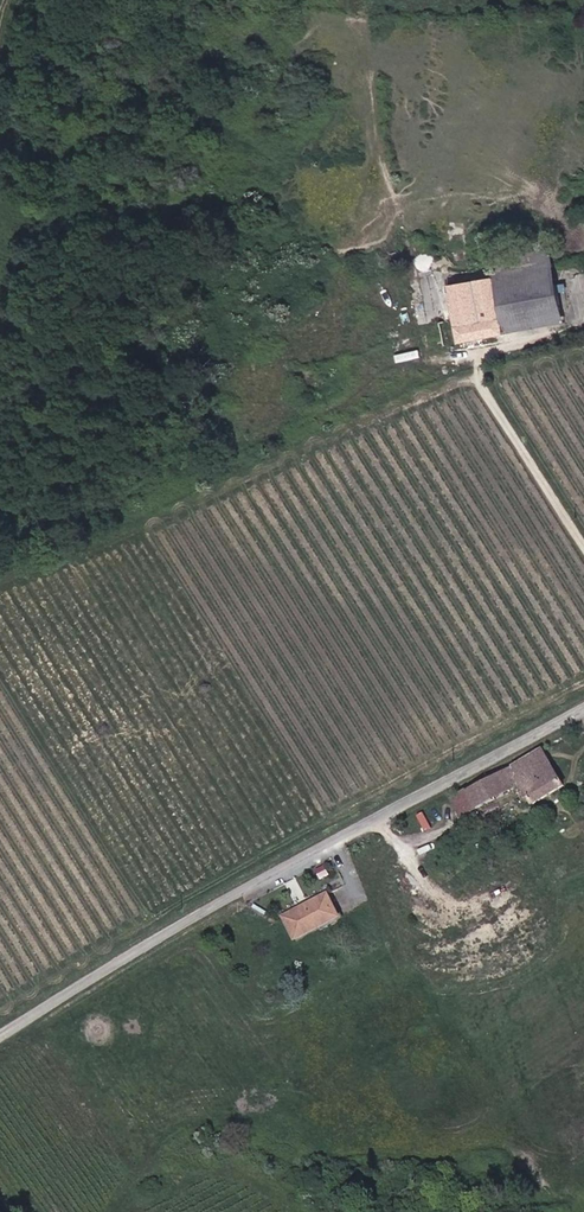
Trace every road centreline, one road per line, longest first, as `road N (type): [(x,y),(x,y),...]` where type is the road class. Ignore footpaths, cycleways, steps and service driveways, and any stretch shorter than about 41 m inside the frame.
road 1 (unclassified): [(583,713),(287,867),(0,1039)]
road 2 (track): [(583,541),(480,380)]

